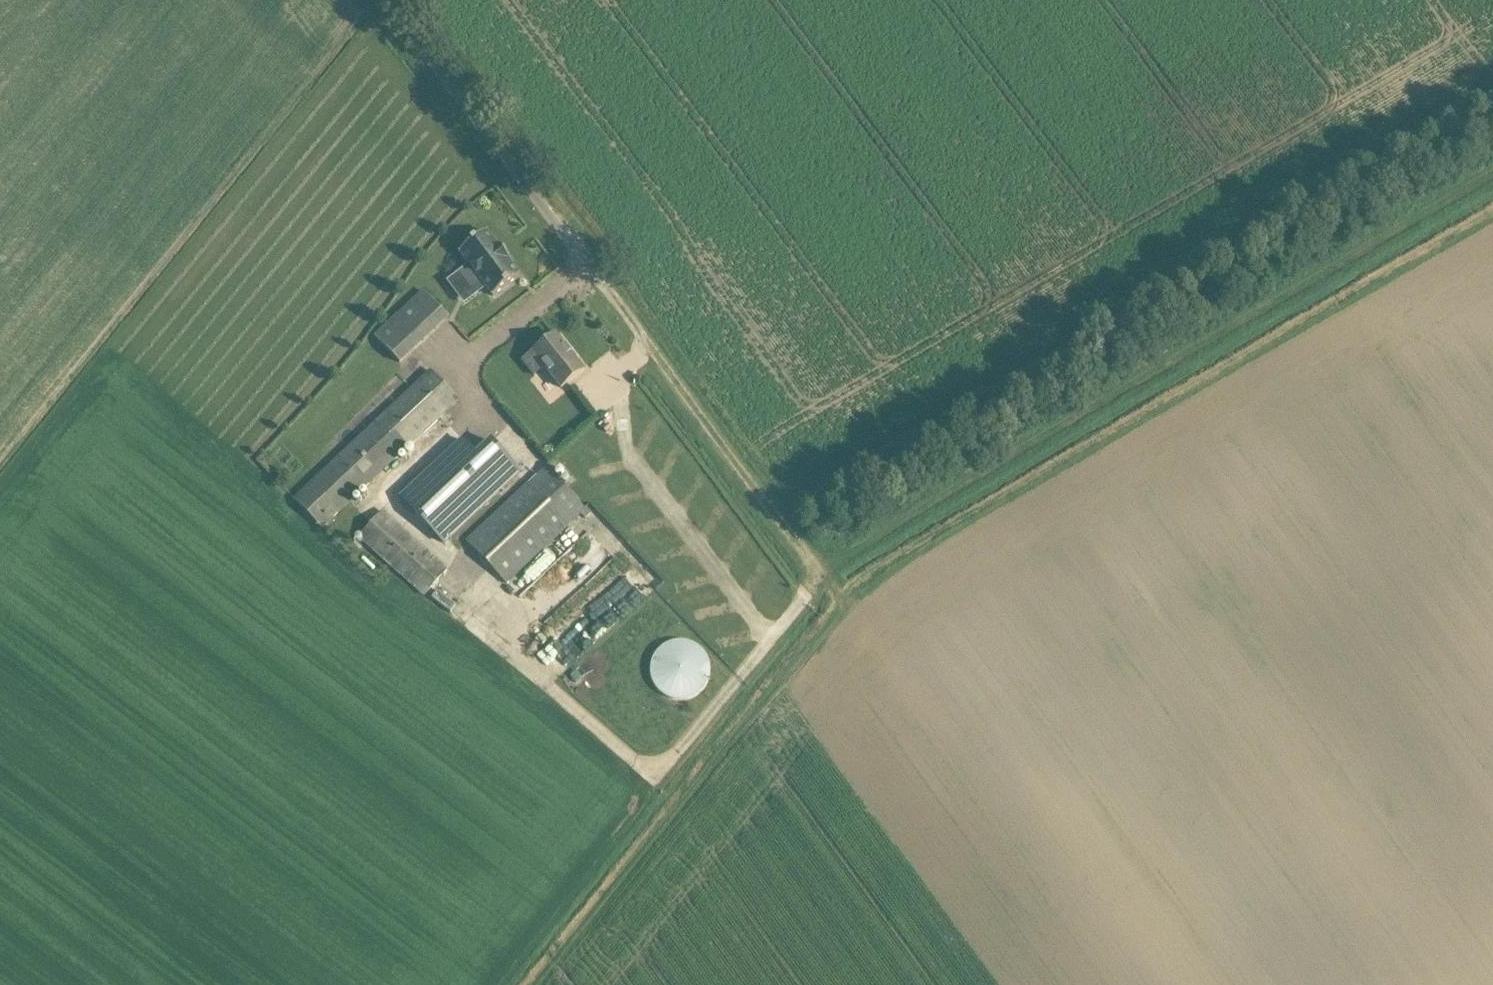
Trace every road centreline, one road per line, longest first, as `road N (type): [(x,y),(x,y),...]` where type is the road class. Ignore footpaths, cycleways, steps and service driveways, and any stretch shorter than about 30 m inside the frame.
road 1 (track): [(1492,184),(828,576),(822,588)]
road 2 (unclassified): [(822,588),(386,0)]

